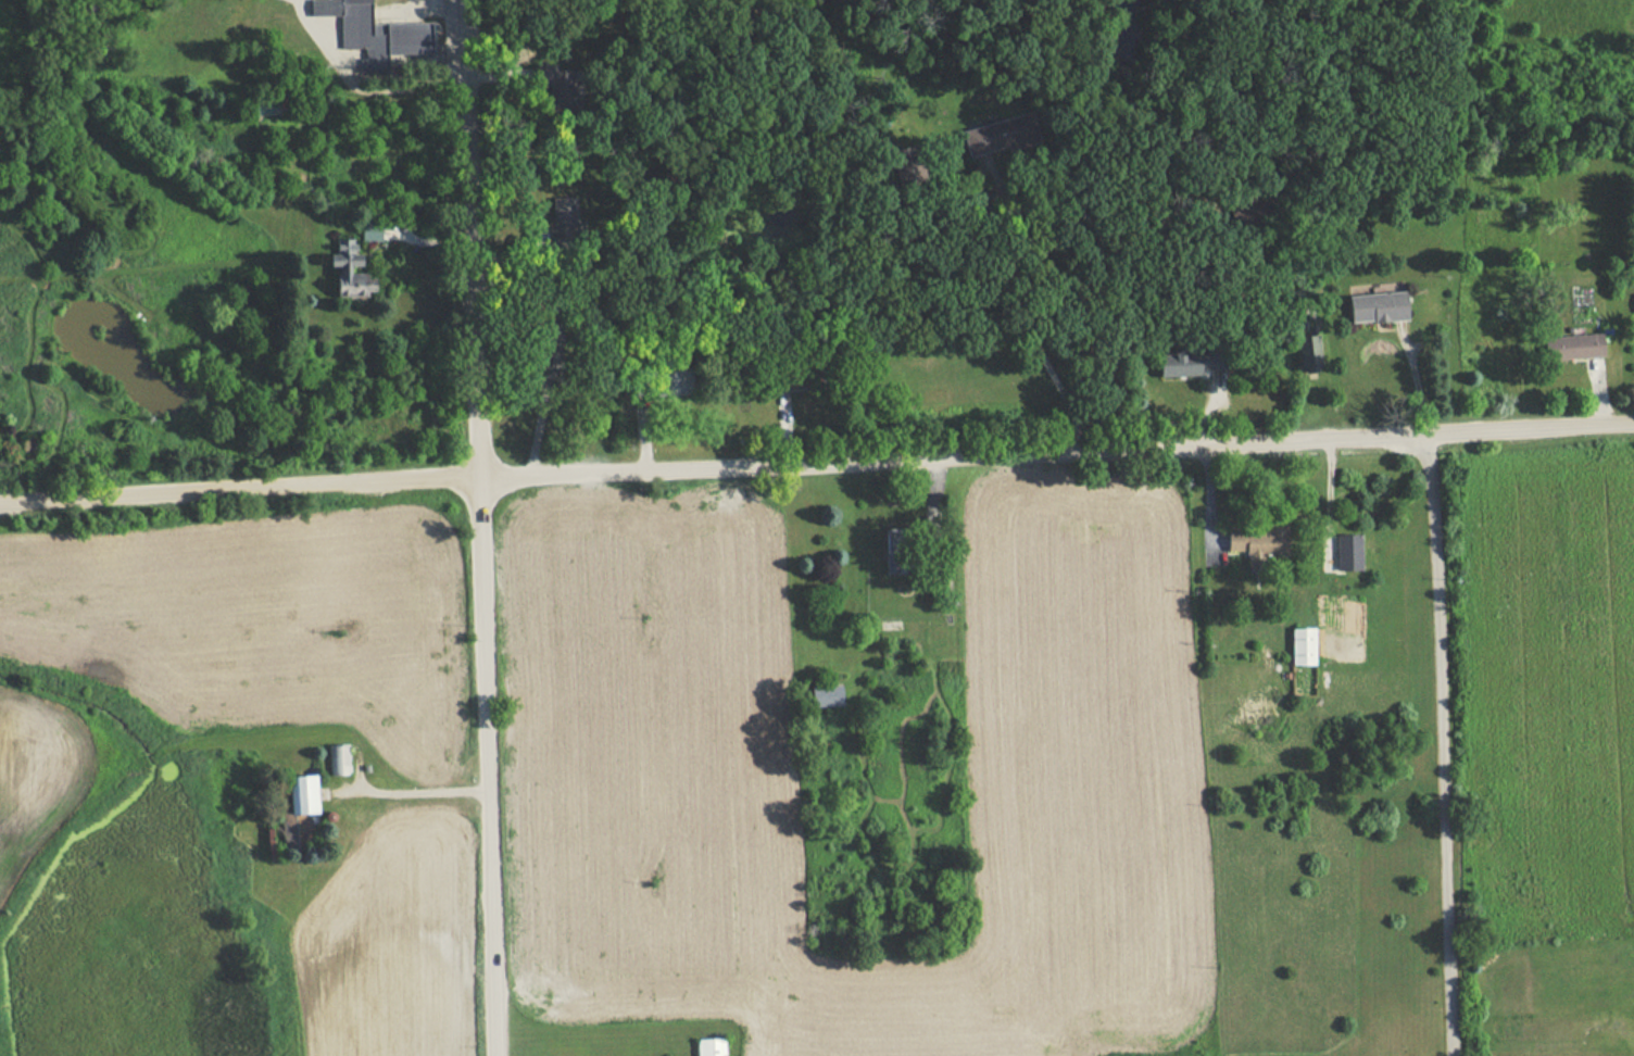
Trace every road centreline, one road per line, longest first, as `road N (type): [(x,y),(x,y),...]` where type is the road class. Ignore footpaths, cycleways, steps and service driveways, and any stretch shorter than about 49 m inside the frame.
road 1 (residential): [(1633,420),(0,498)]
road 2 (residential): [(498,1055),(459,0)]

